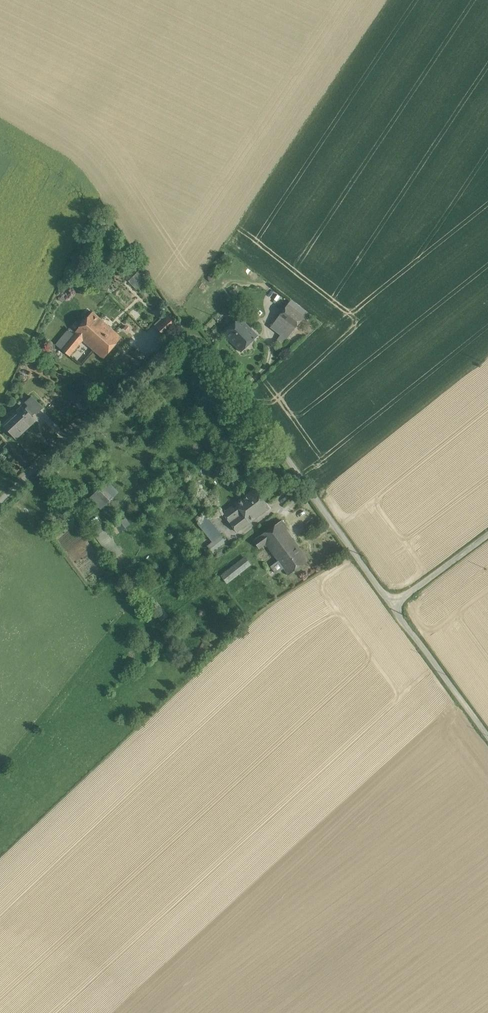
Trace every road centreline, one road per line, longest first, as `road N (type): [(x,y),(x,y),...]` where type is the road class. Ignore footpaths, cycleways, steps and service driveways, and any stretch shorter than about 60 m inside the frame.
road 1 (unclassified): [(0,502),(159,355),(203,340),(393,598)]
road 2 (unclassified): [(393,598),(487,731)]

